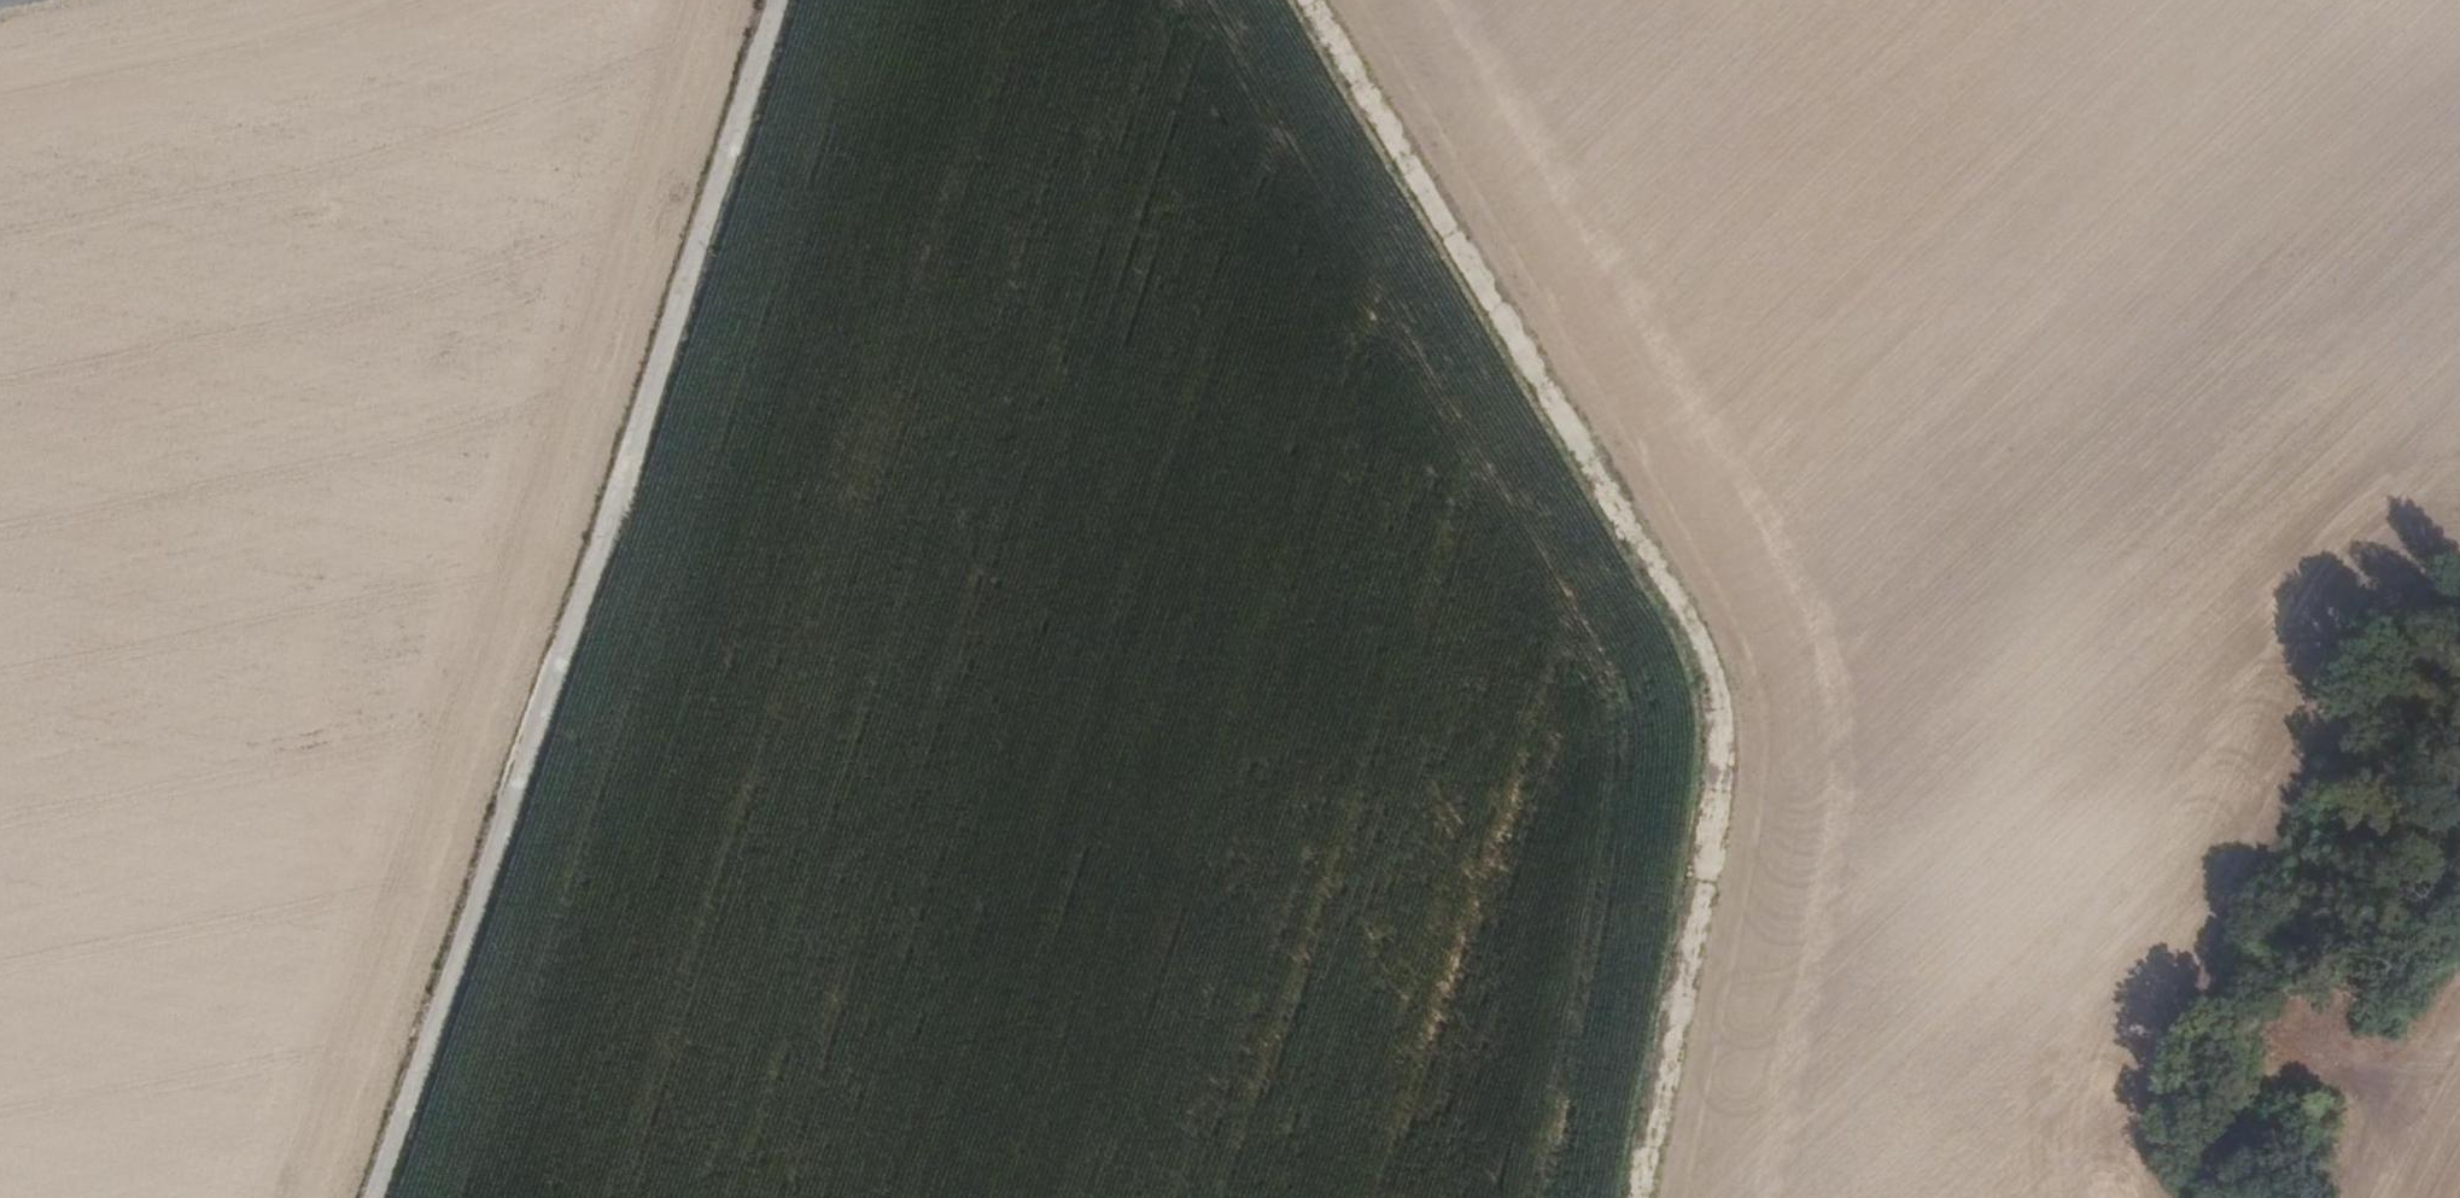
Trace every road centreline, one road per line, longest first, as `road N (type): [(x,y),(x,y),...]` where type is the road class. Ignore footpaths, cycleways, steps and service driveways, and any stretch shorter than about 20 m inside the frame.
road 1 (track): [(1638,1197),(1721,759),(1703,644),(1312,0)]
road 2 (unclassified): [(372,1197),(775,0)]

